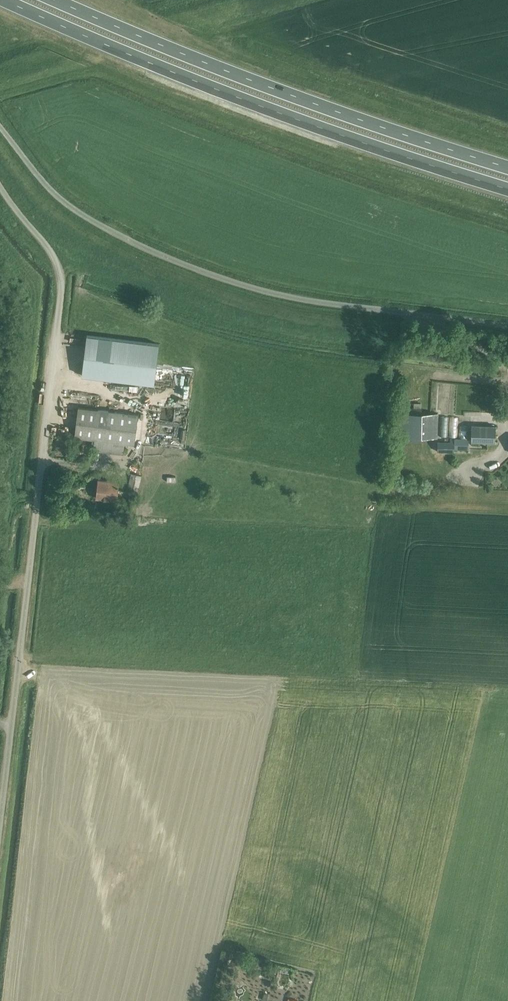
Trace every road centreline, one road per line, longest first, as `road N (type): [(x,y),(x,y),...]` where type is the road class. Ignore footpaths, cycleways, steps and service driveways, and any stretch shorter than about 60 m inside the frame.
road 1 (unclassified): [(0,814),(59,278),(42,240),(0,195)]
road 2 (unclassified): [(507,329),(313,304),(149,254),(48,192),(0,131)]
road 3 (trunk): [(3,0),(133,57),(507,192)]
road 4 (trunk): [(507,164),(345,113),(67,0)]
road 5 (track): [(0,572),(32,297),(0,245)]

